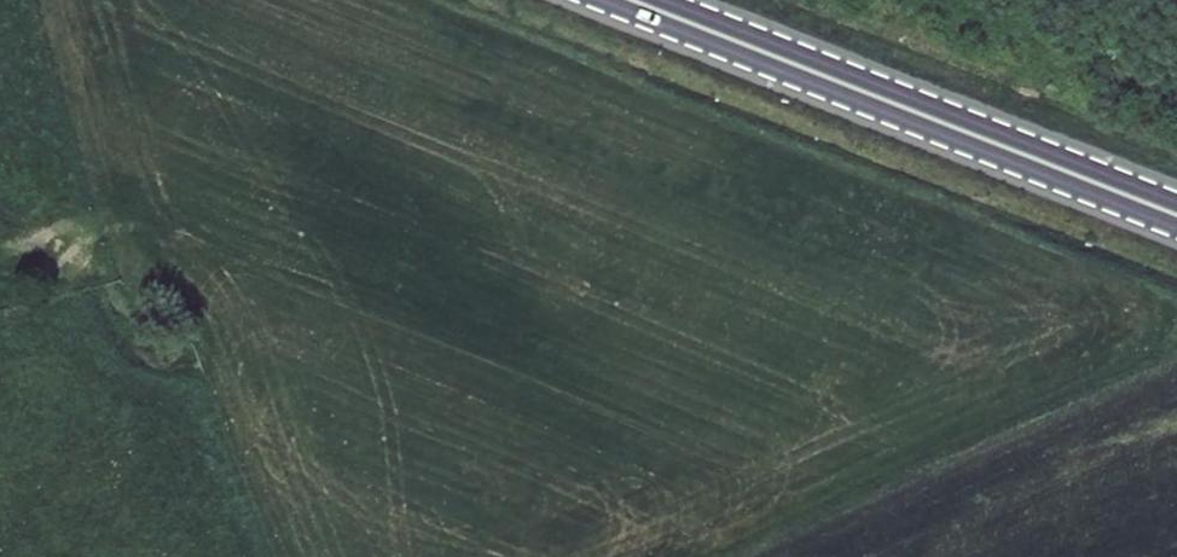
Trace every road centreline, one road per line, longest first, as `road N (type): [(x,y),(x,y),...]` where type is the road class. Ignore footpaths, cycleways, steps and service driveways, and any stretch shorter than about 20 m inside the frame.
road 1 (secondary): [(1176,214),(632,0)]

